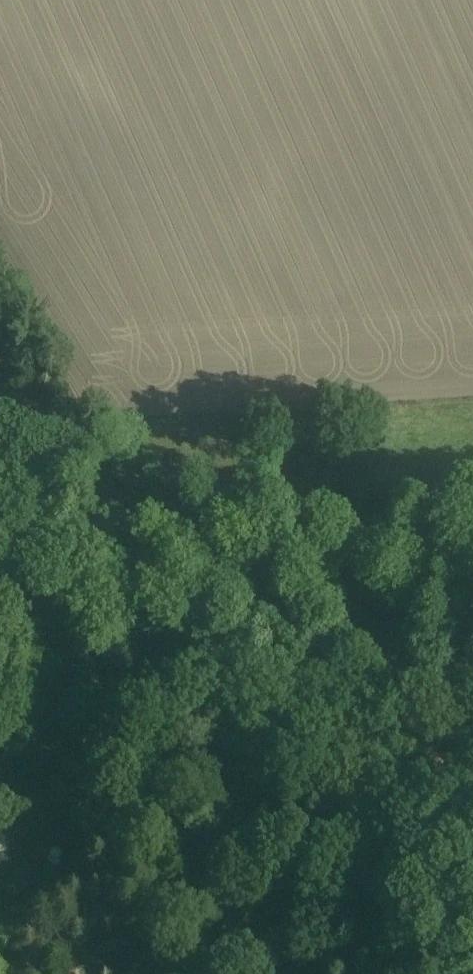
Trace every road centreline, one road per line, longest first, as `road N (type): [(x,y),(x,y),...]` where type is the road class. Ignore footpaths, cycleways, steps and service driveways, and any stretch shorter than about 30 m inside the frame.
road 1 (track): [(472,569),(172,563)]

